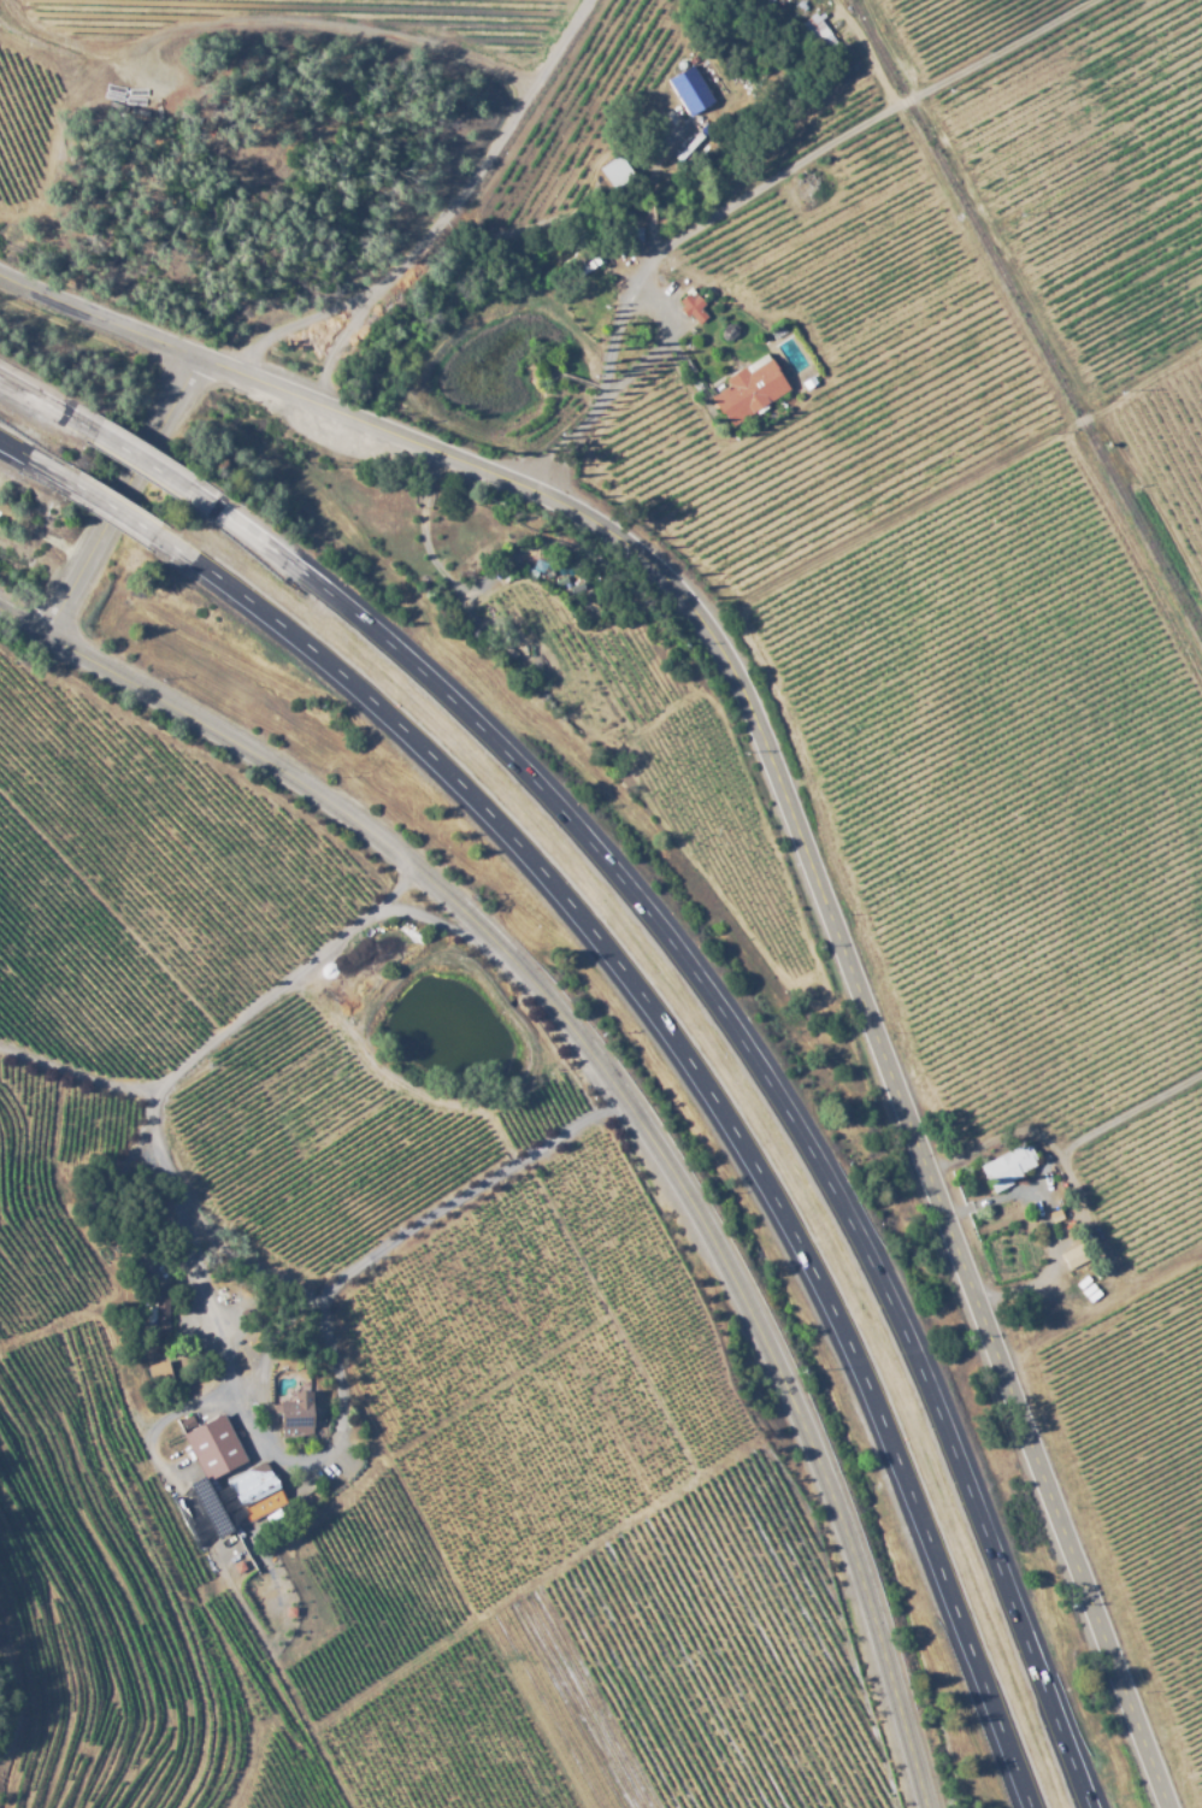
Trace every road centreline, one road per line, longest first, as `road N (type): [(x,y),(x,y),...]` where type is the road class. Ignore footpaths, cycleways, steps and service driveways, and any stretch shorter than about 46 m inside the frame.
road 1 (tertiary): [(206,366),(558,497),(640,553),(697,616),(746,693),(786,796),(1166,1807)]
road 2 (motorway): [(1097,1807),(912,1339),(860,1230),(725,1006),(530,775),(428,678),(202,502)]
road 3 (motorway): [(178,552),(305,644),(443,765),(683,1041),(773,1182),(861,1358),(1035,1807)]
road 4 (tertiary): [(57,644),(254,752),(420,873),(568,1018),(680,1176),(802,1394),(932,1807)]
road 5 (tertiary): [(57,644),(206,366)]
road 6 (tertiary): [(206,366),(0,271)]
road 7 (motorway): [(72,485),(178,552)]

